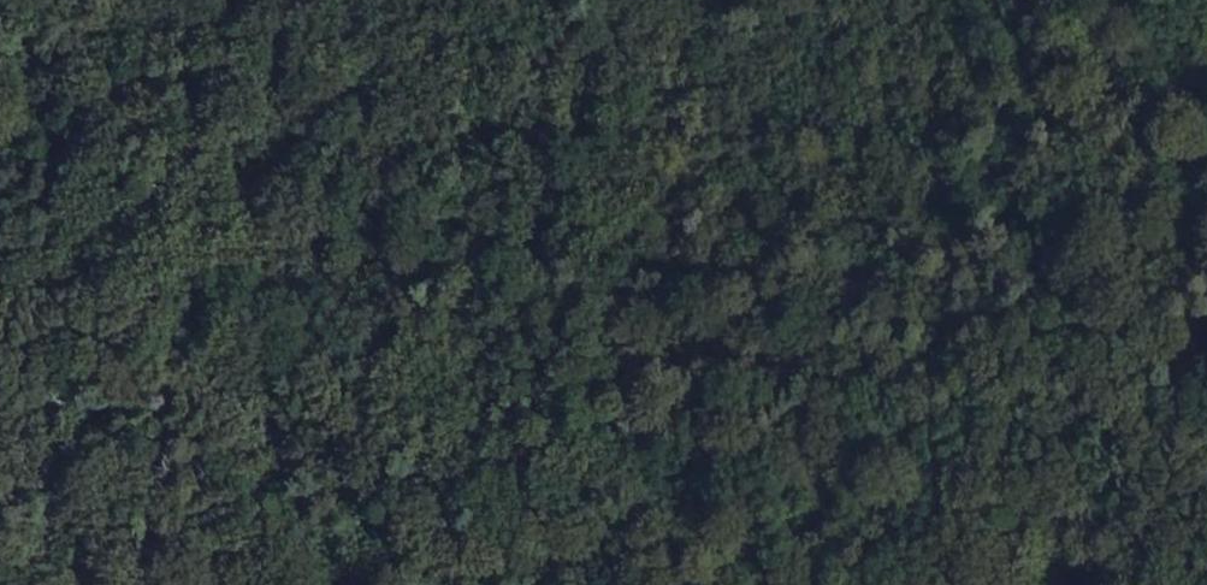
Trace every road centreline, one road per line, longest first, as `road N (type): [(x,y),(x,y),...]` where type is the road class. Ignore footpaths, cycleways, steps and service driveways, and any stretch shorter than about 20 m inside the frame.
road 1 (track): [(0,126),(165,223),(277,386),(372,505),(464,566),(604,530),(766,442),(909,409),(1039,391),(1191,348),(1206,351)]

